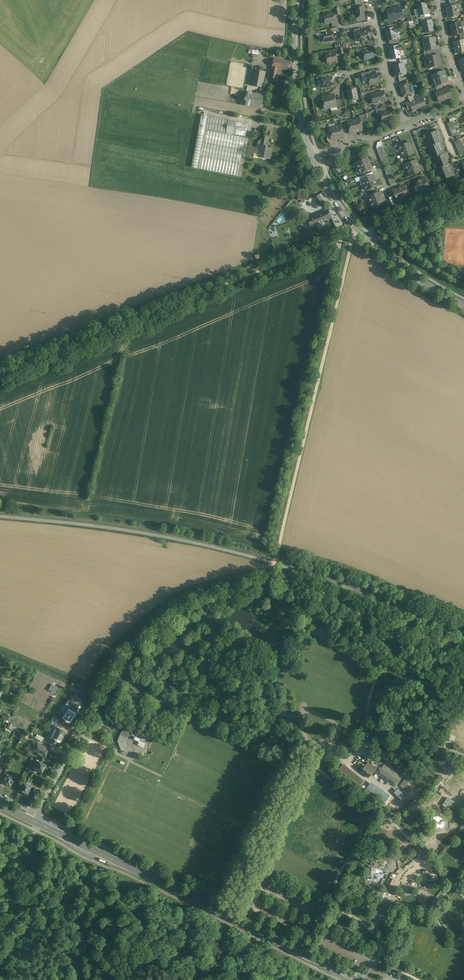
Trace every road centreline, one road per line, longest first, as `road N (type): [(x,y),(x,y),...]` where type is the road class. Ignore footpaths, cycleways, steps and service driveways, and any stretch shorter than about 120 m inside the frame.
road 1 (unclassified): [(363,234),(349,257),(273,567),(162,628),(81,736)]
road 2 (unclassified): [(363,234),(0,373)]
road 3 (primary): [(354,979),(33,821)]
road 4 (track): [(305,752),(223,924)]
road 5 (secondary): [(297,0),(299,102),(314,161)]
road 6 (track): [(112,979),(32,857)]
road 7 (residential): [(394,0),(376,17),(407,125)]
road 8 (secondary): [(363,234),(463,306)]

